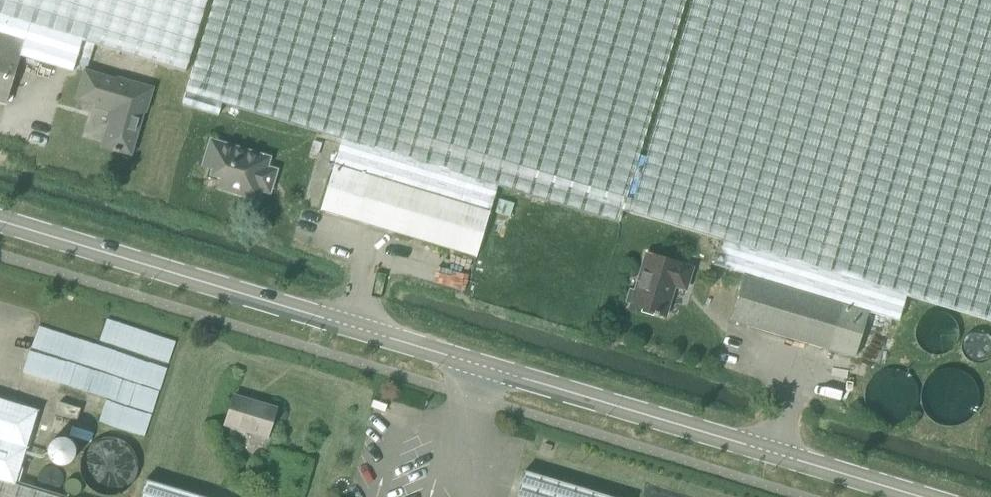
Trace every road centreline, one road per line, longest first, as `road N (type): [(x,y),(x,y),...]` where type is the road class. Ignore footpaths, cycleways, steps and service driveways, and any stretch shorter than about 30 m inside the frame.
road 1 (tertiary): [(923,496),(0,218)]

